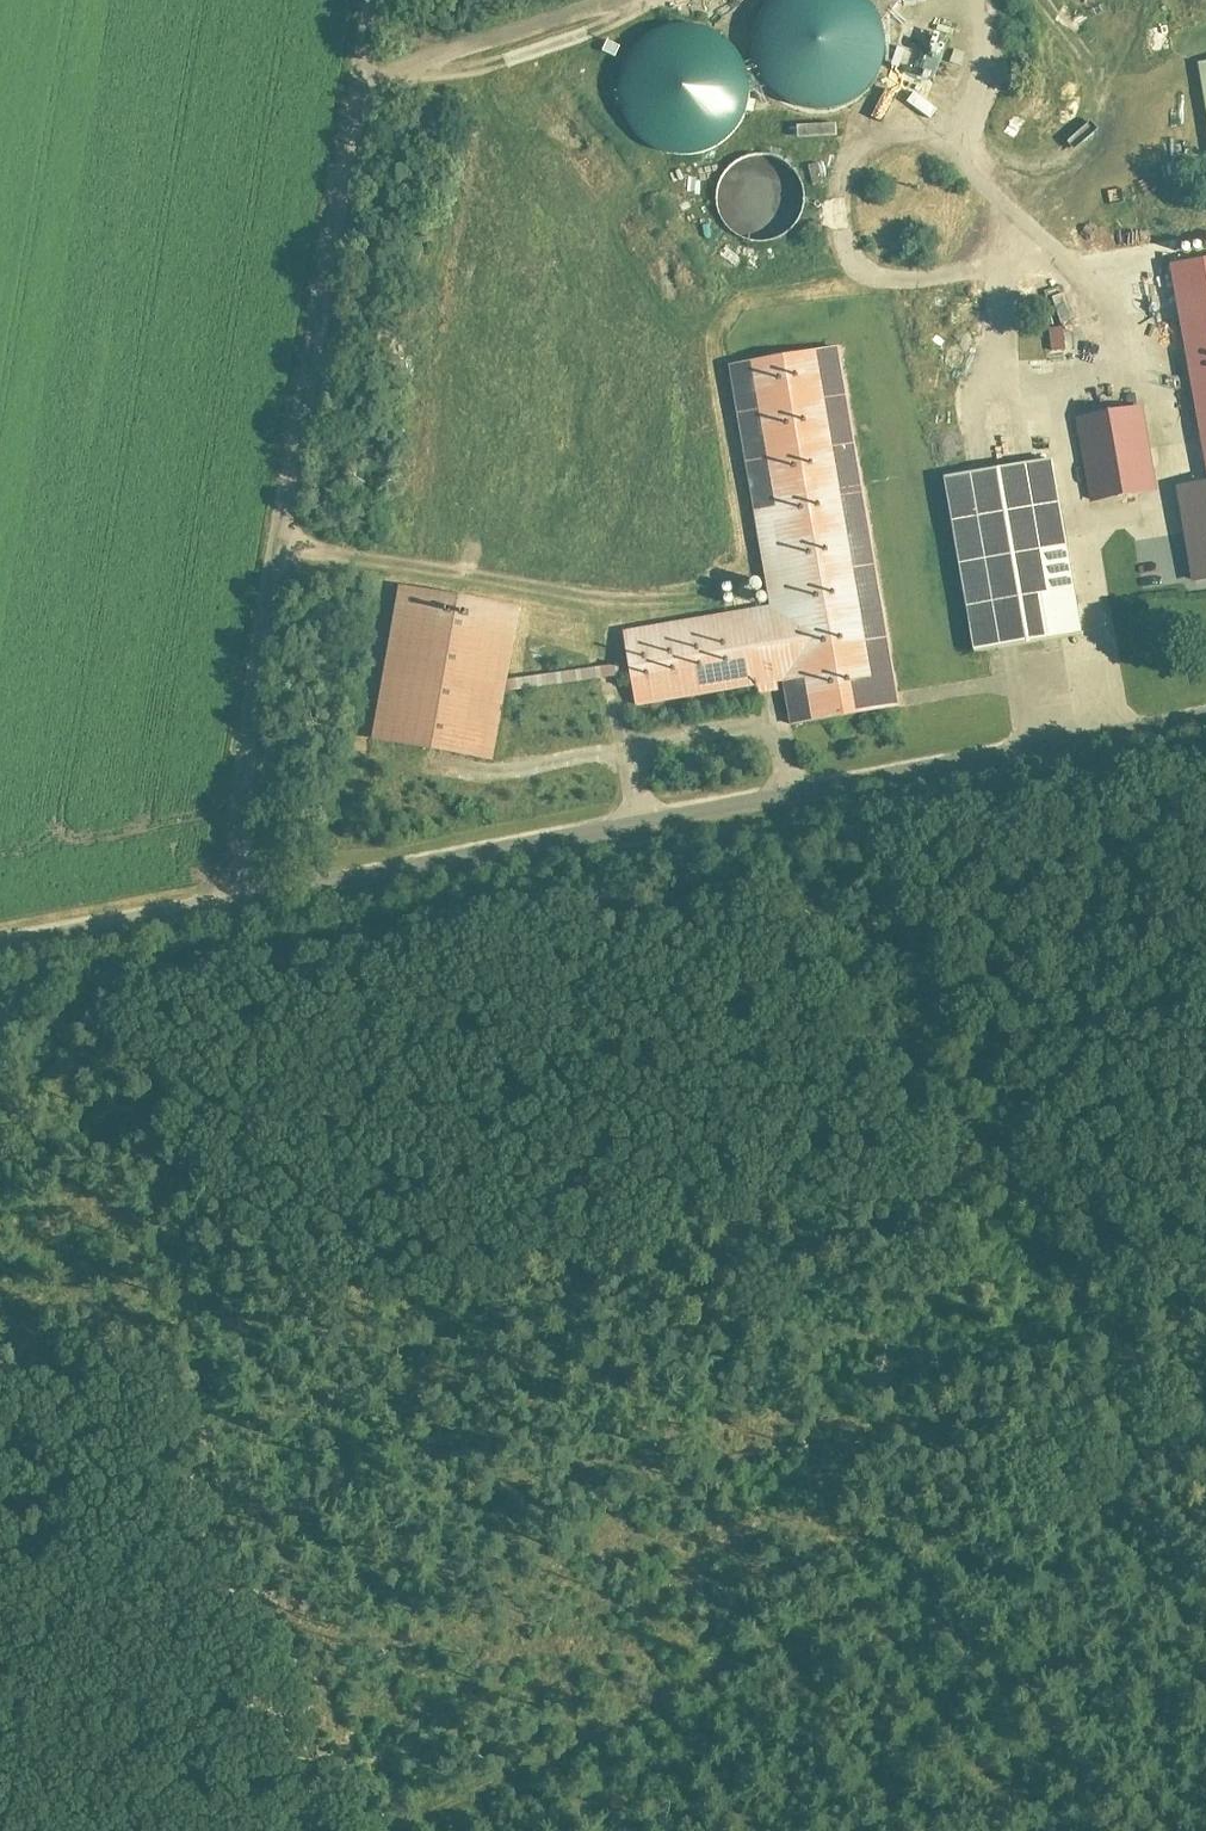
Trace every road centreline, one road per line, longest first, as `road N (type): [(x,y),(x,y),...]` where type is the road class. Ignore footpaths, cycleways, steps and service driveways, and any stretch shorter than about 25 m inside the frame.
road 1 (residential): [(0,953),(1205,718)]
road 2 (track): [(401,1830),(973,1552),(1169,1412)]
road 3 (track): [(782,802),(948,1044),(1169,1412),(1205,1496)]

